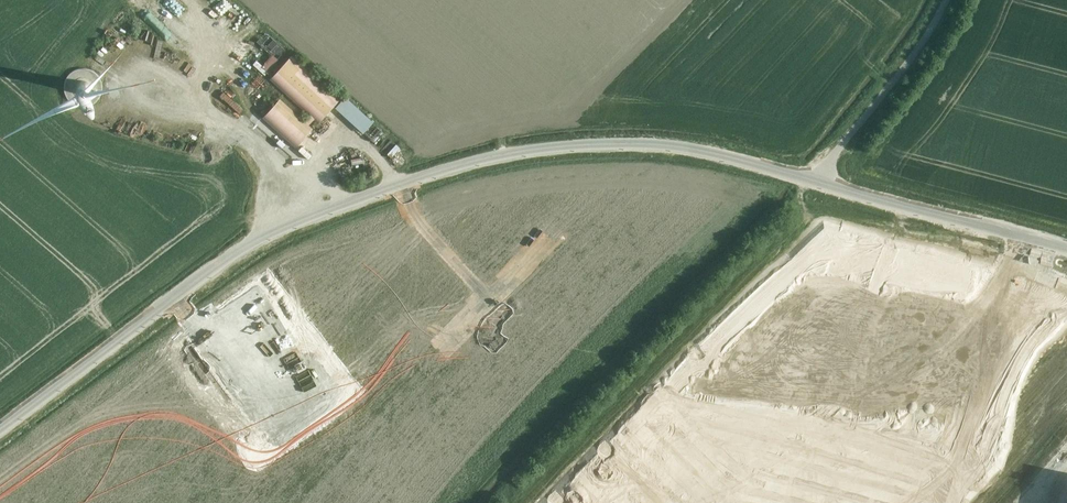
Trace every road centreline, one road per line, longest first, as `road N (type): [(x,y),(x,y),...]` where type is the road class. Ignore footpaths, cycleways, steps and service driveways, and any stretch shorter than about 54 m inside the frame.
road 1 (unclassified): [(0,426),(227,250),(457,159),(512,147),(646,139),(813,177)]
road 2 (unclassified): [(813,177),(1066,245)]
road 3 (unclassified): [(813,177),(943,0)]

